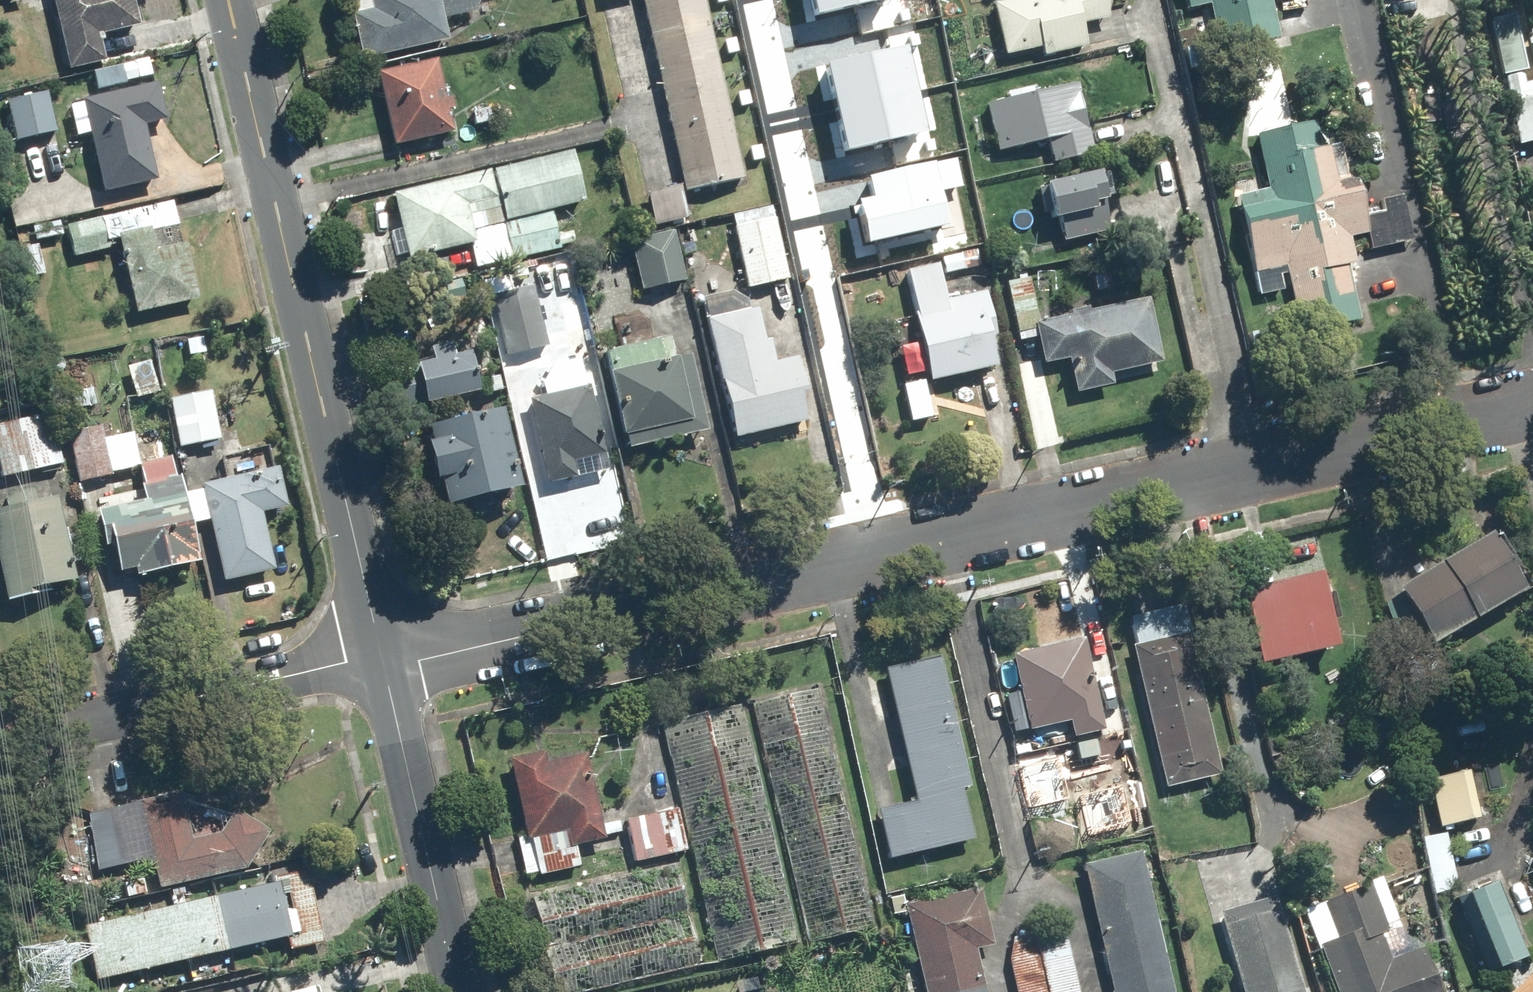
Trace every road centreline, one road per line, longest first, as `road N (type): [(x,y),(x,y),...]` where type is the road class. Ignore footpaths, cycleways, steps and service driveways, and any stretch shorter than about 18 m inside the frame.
road 1 (residential): [(376,665),(1532,412)]
road 2 (tertiary): [(227,0),(376,665)]
road 3 (tertiary): [(376,665),(453,991)]
road 4 (residential): [(70,729),(376,665)]

